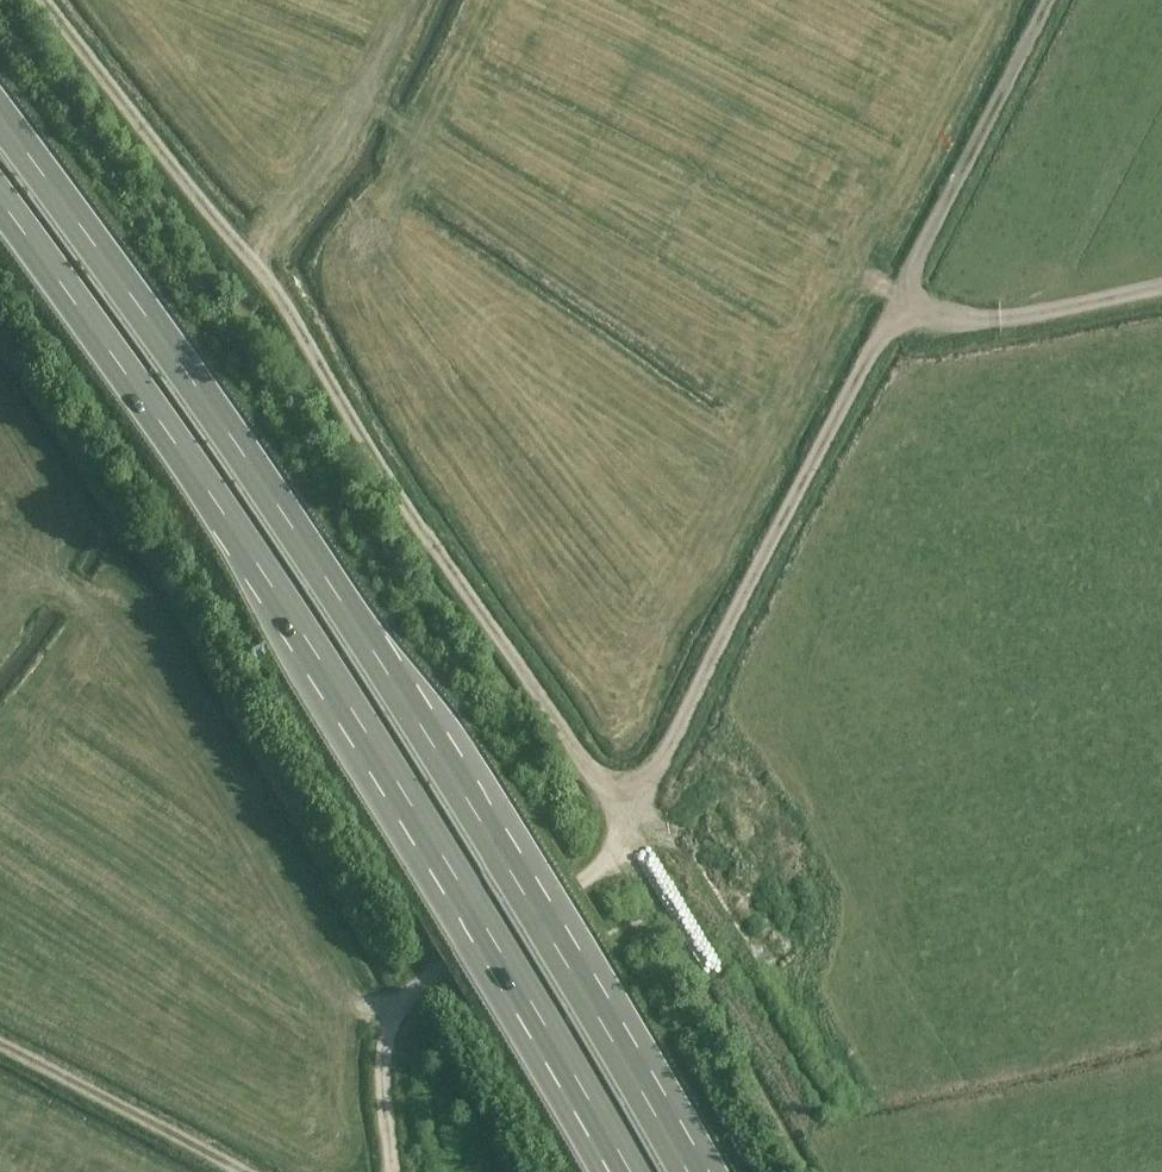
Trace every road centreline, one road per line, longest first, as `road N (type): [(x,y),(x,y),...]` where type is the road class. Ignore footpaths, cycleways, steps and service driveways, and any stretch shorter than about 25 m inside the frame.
road 1 (motorway): [(693,1171),(437,743),(187,377),(0,124)]
road 2 (motorway): [(0,208),(270,578),(506,953),(630,1171)]
road 3 (track): [(619,814),(266,300),(41,0)]
road 4 (track): [(619,814),(831,422),(917,298),(969,326),(1161,286)]
road 5 (track): [(395,1171),(379,1065),(393,1005),(619,814)]
road 6 (track): [(917,298),(1067,0)]
road 7 (track): [(275,1171),(0,1041)]
road 8 (track): [(0,669),(34,619),(30,578),(0,560)]

